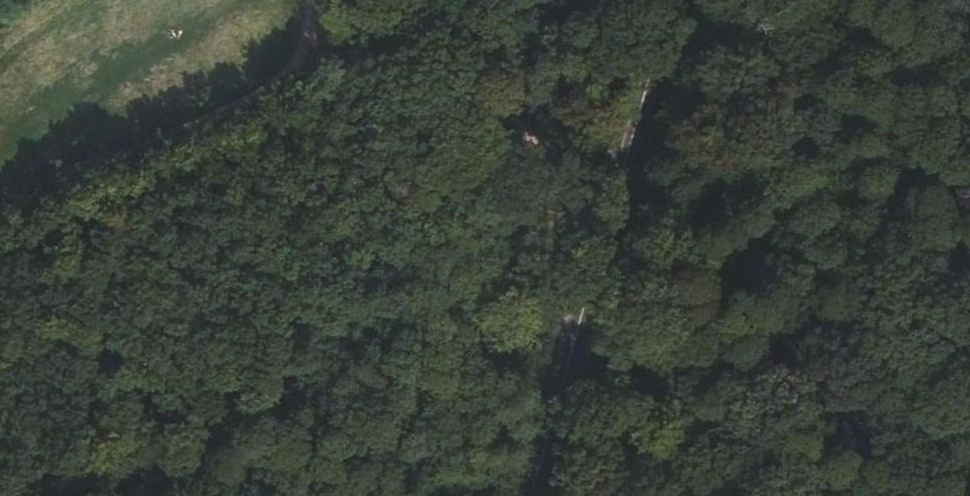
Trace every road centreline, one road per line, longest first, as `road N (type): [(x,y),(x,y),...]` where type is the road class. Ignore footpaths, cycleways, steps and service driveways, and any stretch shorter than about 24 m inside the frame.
road 1 (unclassified): [(526,495),(670,0)]
road 2 (track): [(0,216),(303,69)]
road 3 (track): [(701,495),(590,275)]
road 4 (track): [(303,69),(421,0)]

